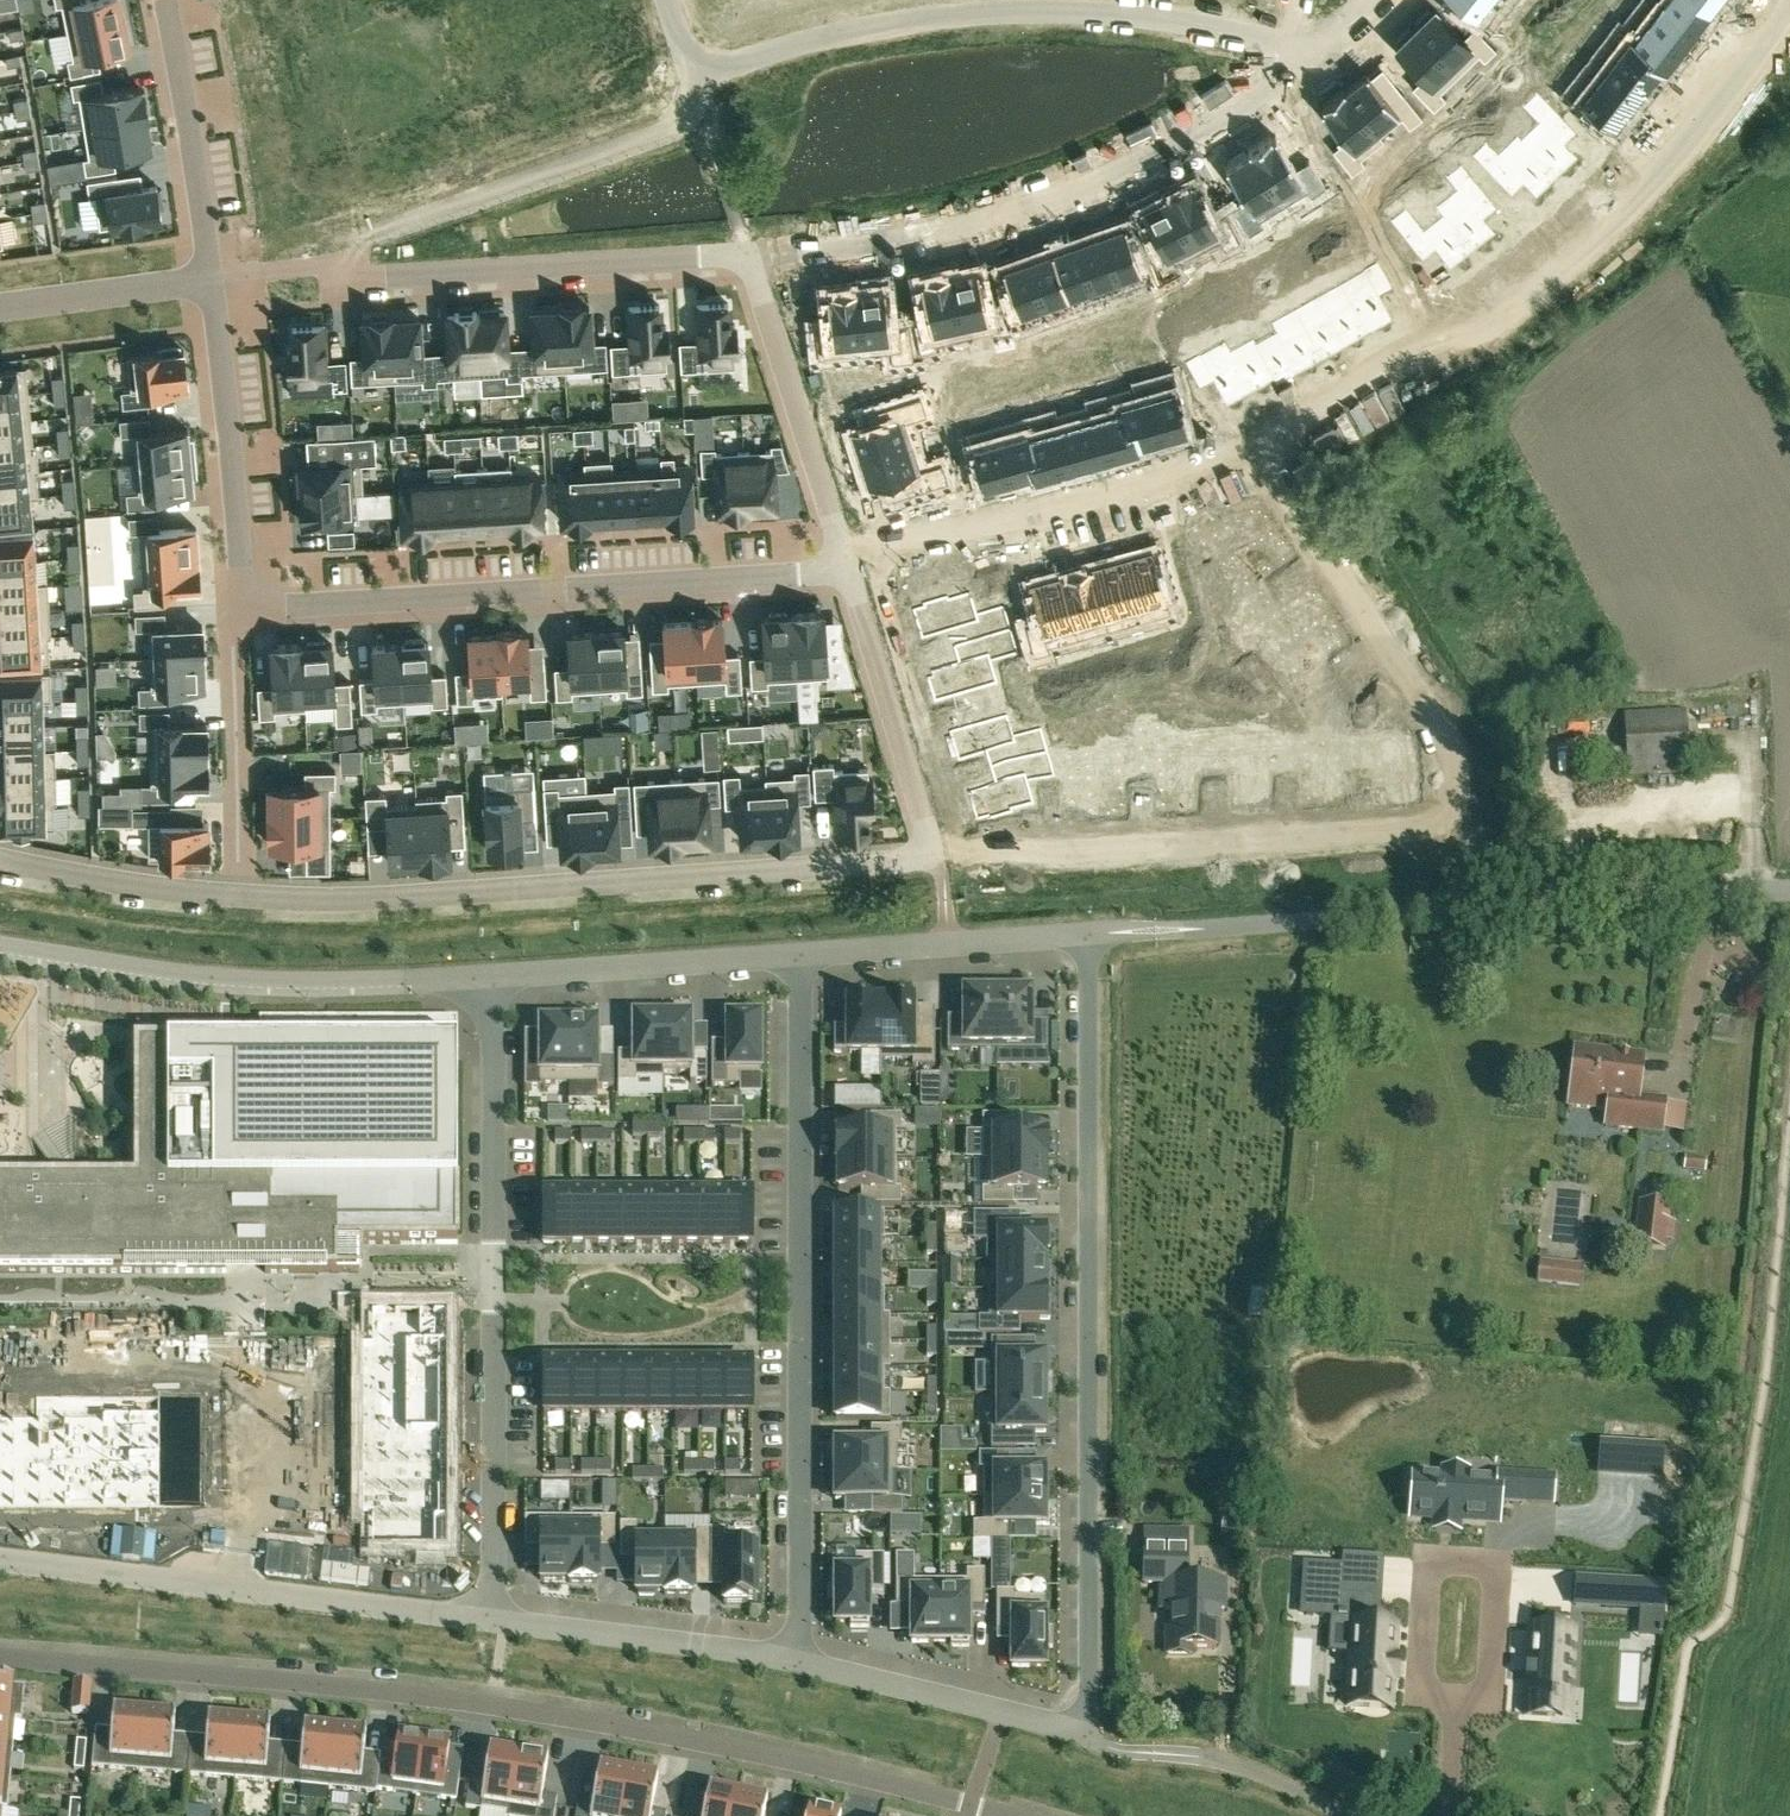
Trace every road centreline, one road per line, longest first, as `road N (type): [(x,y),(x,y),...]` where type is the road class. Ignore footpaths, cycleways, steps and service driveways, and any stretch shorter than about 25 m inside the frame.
road 1 (residential): [(0,1654),(498,1695),(1020,1815)]
road 2 (residential): [(925,860),(1435,818),(1459,806),(1471,785),(1447,706),(1263,428)]
road 3 (residential): [(1089,1738),(1087,935)]
road 4 (residential): [(798,1663),(800,955)]
road 5 (residential): [(1789,9),(1695,143),(1510,310),(1439,327),(1263,428)]
road 6 (residential): [(238,896),(478,892),(925,860)]
road 7 (unclassified): [(1789,889),(1123,933)]
road 8 (residential): [(495,1613),(502,972)]
road 9 (residential): [(845,572),(242,609)]
road 10 (residential): [(748,251),(889,242),(1031,207),(1182,140),(1308,57)]
road 11 (residential): [(1281,37),(1123,9),(1000,6),(805,38),(708,72)]
road 12 (residential): [(502,972),(281,981),(0,948)]
road 13 (residential): [(1263,428),(1075,500),(837,549)]
road 14 (residential): [(386,277),(748,251)]
road 15 (residential): [(708,72),(689,116),(405,216)]
road 16 (residential): [(242,609),(210,283)]
road 17 (residential): [(837,549),(748,251)]
road 18 (residential): [(495,1613),(798,1663)]
road 19 (residential): [(925,860),(934,849),(845,572)]
road 20 (residential): [(798,1663),(1089,1738)]
road 21 (residential): [(800,955),(502,972)]
road 22 (residential): [(238,1588),(237,1295)]
road 23 (residential): [(1087,935),(800,955)]
road 24 (residential): [(238,896),(242,609)]
road 25 (residential): [(210,283),(163,0)]
road 26 (residential): [(238,1588),(495,1613)]
road 27 (residential): [(0,862),(238,896)]
road 28 (residential): [(0,1560),(238,1588)]
road 29 (residential): [(0,307),(210,283)]
road 30 (unclassified): [(1175,1756),(1232,1763),(1343,1815)]

